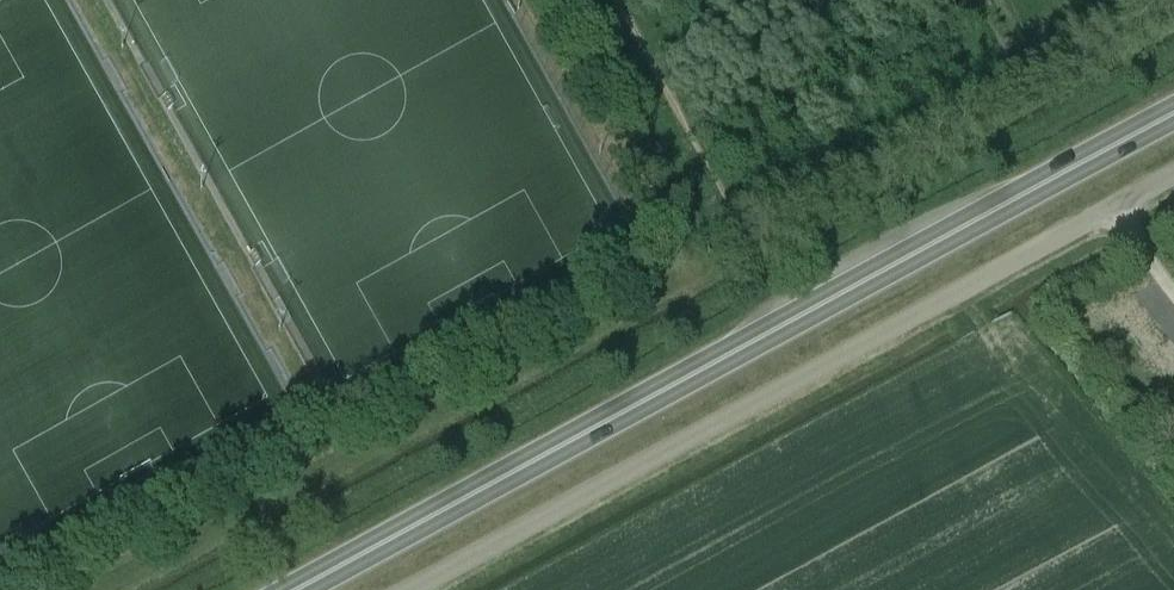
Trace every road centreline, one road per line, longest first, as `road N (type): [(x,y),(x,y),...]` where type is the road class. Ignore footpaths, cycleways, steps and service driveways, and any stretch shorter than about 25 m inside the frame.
road 1 (trunk): [(1173,109),(312,589)]
road 2 (unclassified): [(1173,175),(419,589)]

